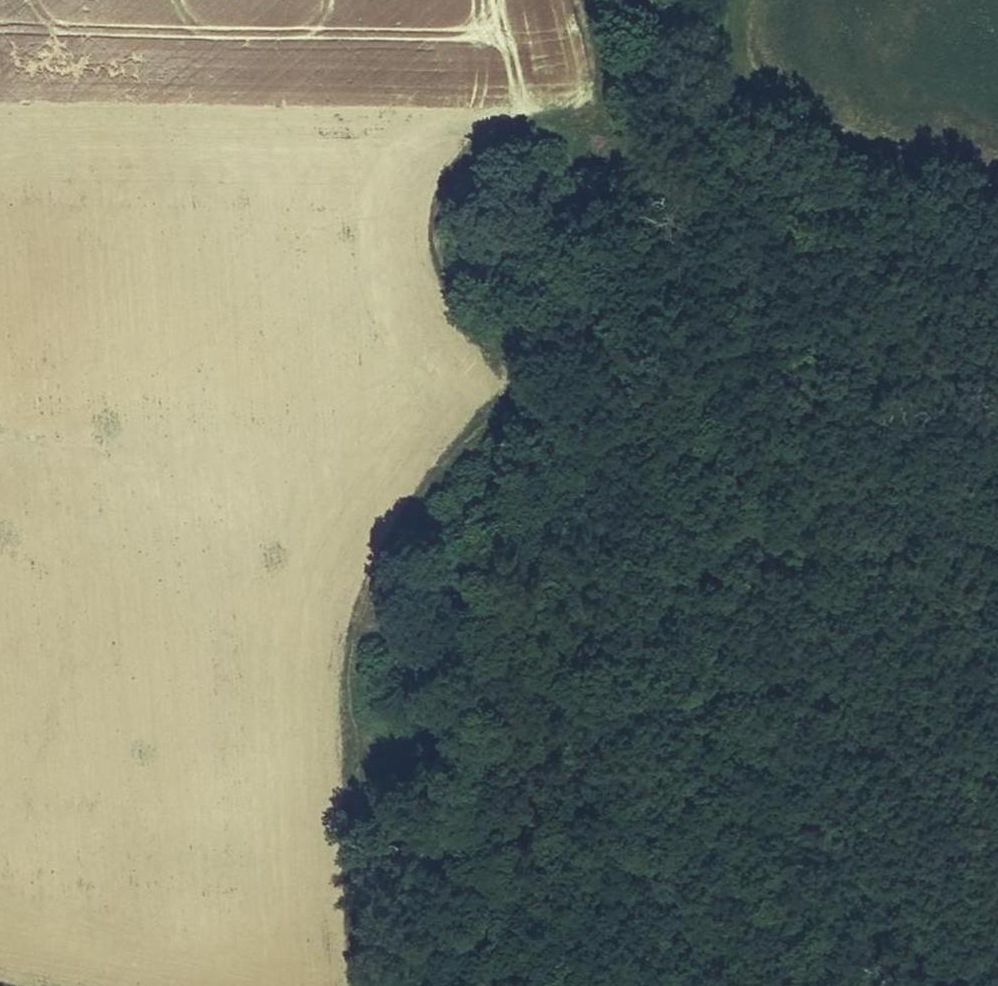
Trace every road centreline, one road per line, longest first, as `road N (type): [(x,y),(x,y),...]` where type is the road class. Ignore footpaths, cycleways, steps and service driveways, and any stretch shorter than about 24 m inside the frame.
road 1 (track): [(728,50),(997,183)]

